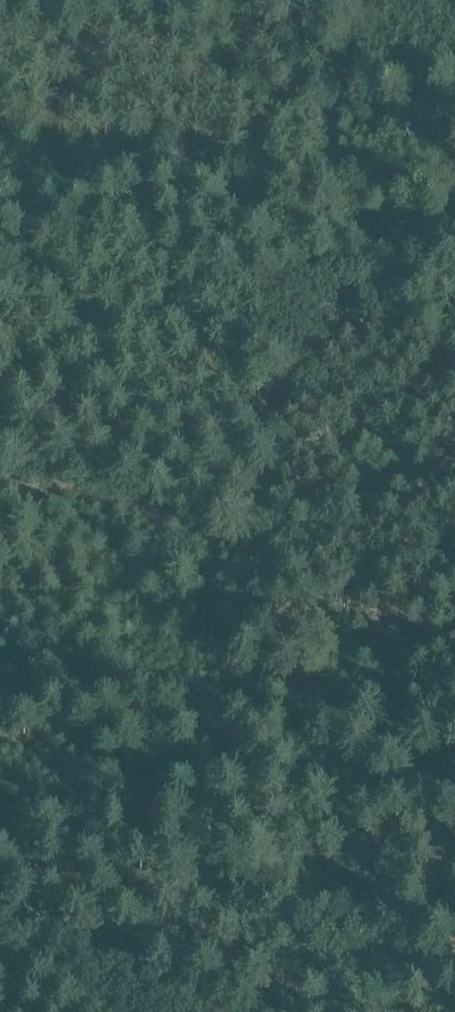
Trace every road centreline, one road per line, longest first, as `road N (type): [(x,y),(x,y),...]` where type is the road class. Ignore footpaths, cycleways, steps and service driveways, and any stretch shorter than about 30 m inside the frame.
road 1 (track): [(254,549),(354,0)]
road 2 (track): [(454,298),(0,160)]
road 3 (track): [(252,564),(176,1007)]
road 4 (track): [(0,443),(254,549)]
road 5 (track): [(252,564),(454,658)]
road 6 (track): [(193,1011),(0,950)]

